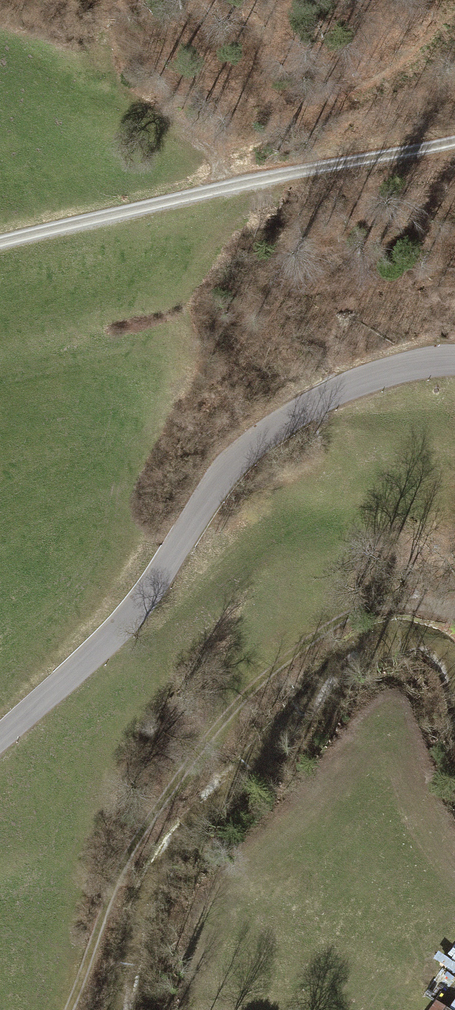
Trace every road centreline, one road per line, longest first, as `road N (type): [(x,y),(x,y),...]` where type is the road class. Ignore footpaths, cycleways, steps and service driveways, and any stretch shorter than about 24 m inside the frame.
road 1 (tertiary): [(0,737),(121,627),(225,466),(253,441),(387,370),(454,360)]
road 2 (track): [(56,1009),(175,786),(240,698),(306,642),(388,592),(454,589)]
road 3 (track): [(454,139),(210,186),(0,242)]
road 4 (track): [(454,25),(414,61),(315,116),(219,154),(210,186)]

